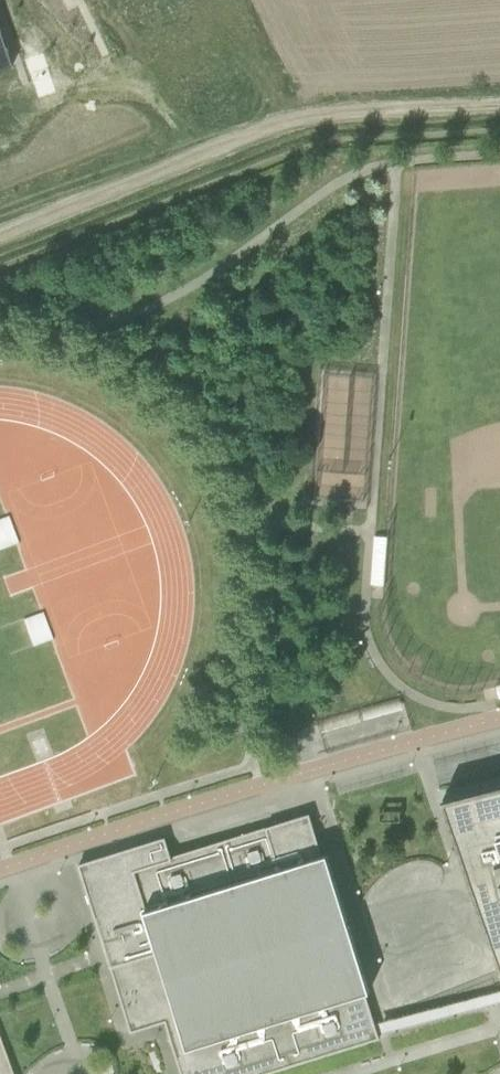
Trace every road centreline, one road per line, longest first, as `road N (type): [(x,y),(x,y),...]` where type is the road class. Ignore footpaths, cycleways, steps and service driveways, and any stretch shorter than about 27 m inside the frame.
road 1 (track): [(499,98),(281,113),(0,227)]

